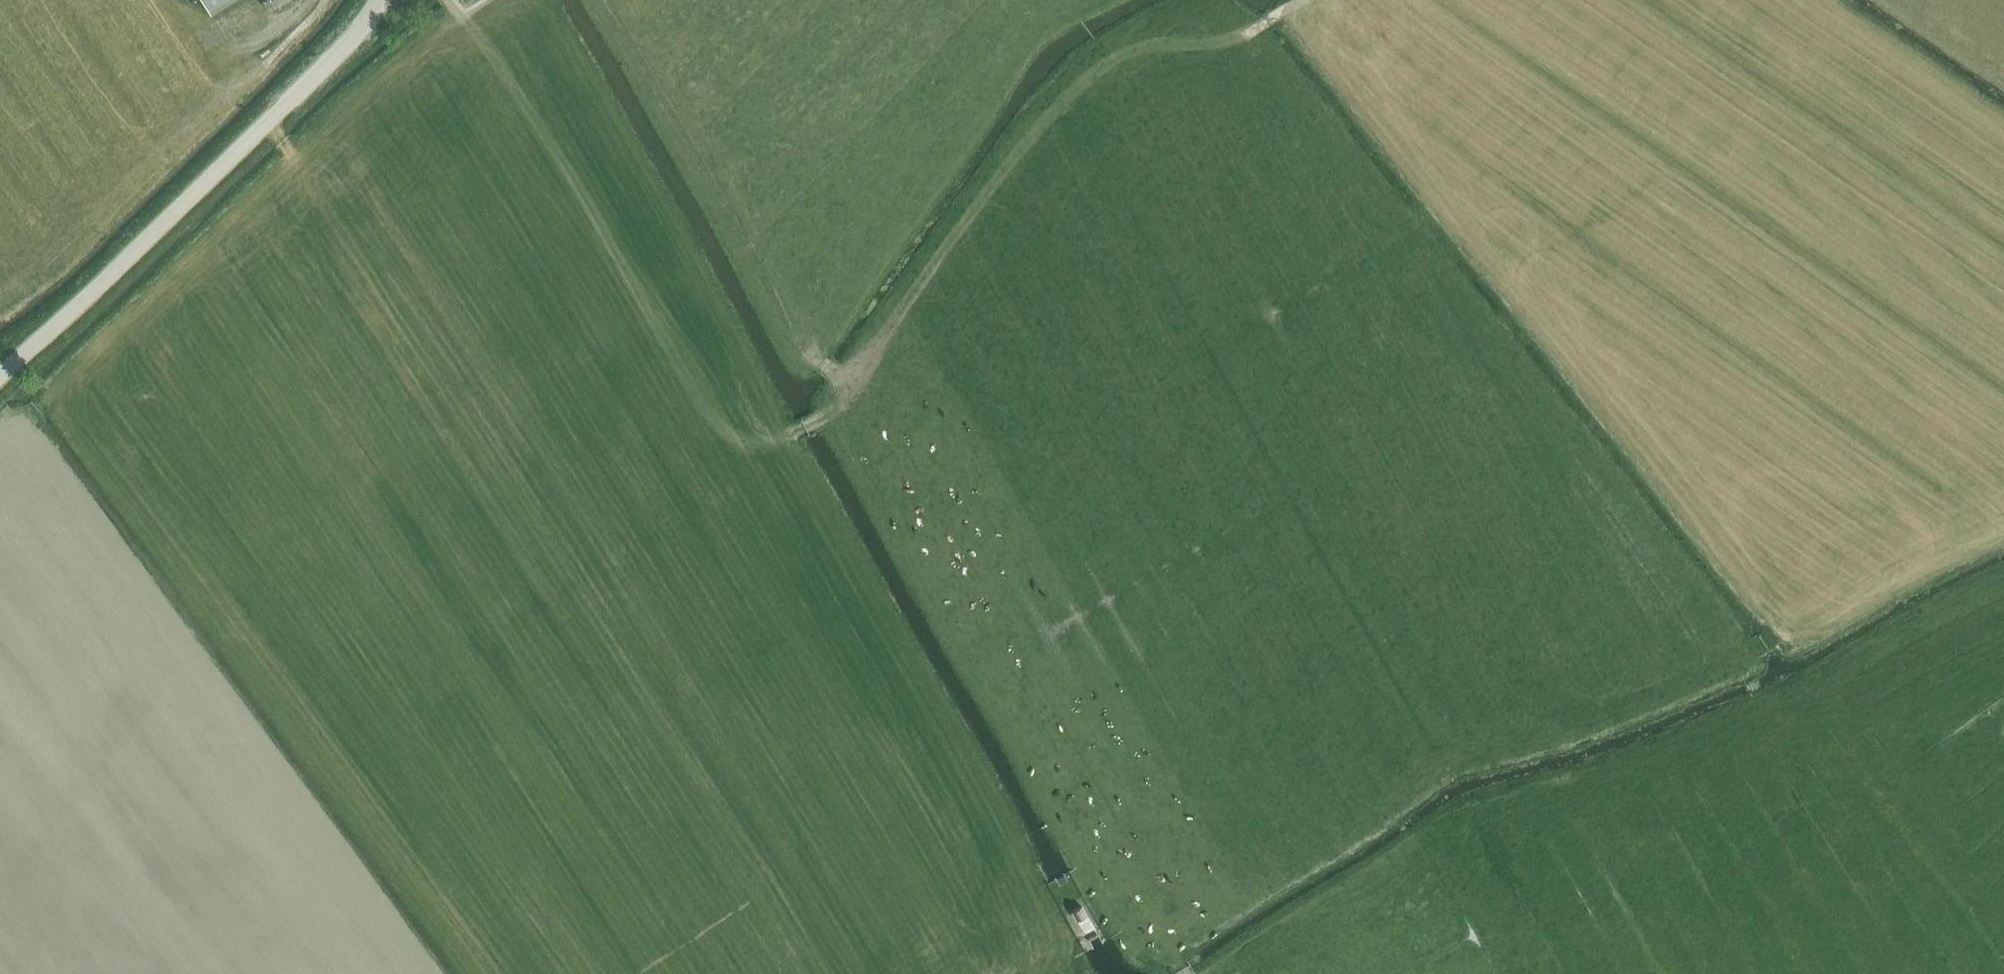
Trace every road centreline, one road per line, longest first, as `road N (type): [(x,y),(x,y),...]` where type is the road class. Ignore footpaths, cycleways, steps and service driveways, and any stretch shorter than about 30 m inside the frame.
road 1 (tertiary): [(0,377),(319,74),(381,0)]

